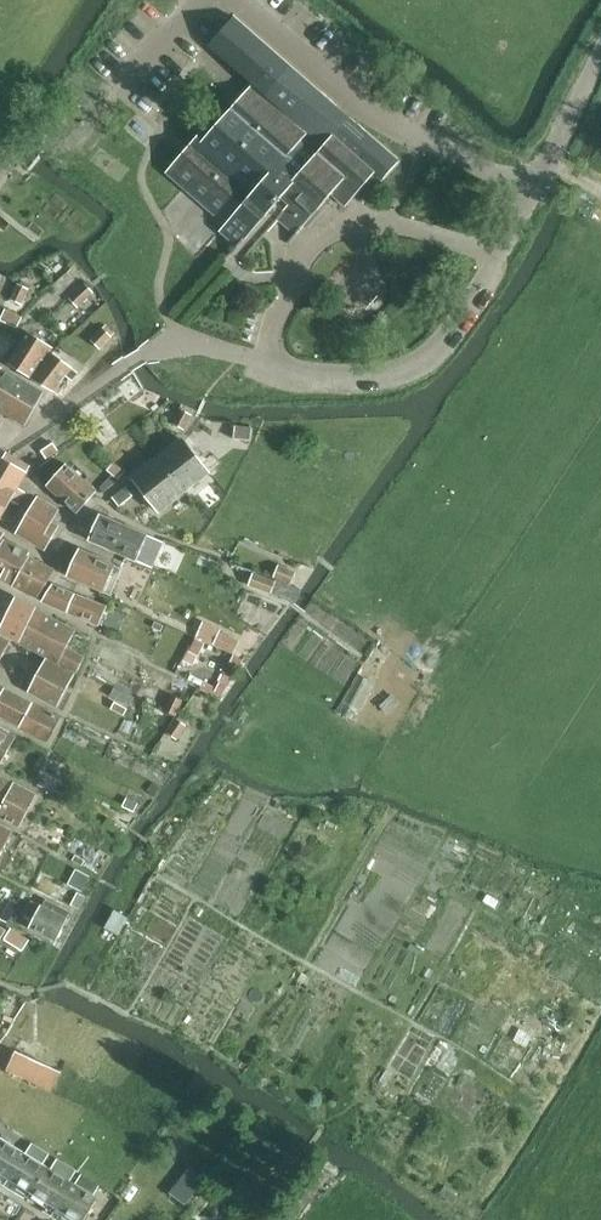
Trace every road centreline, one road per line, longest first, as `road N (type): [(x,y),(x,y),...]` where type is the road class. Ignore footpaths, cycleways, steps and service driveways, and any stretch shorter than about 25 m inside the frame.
road 1 (residential): [(0,448),(175,339),(338,381),(386,379),(417,367),(460,327),(501,262),(600,71)]

